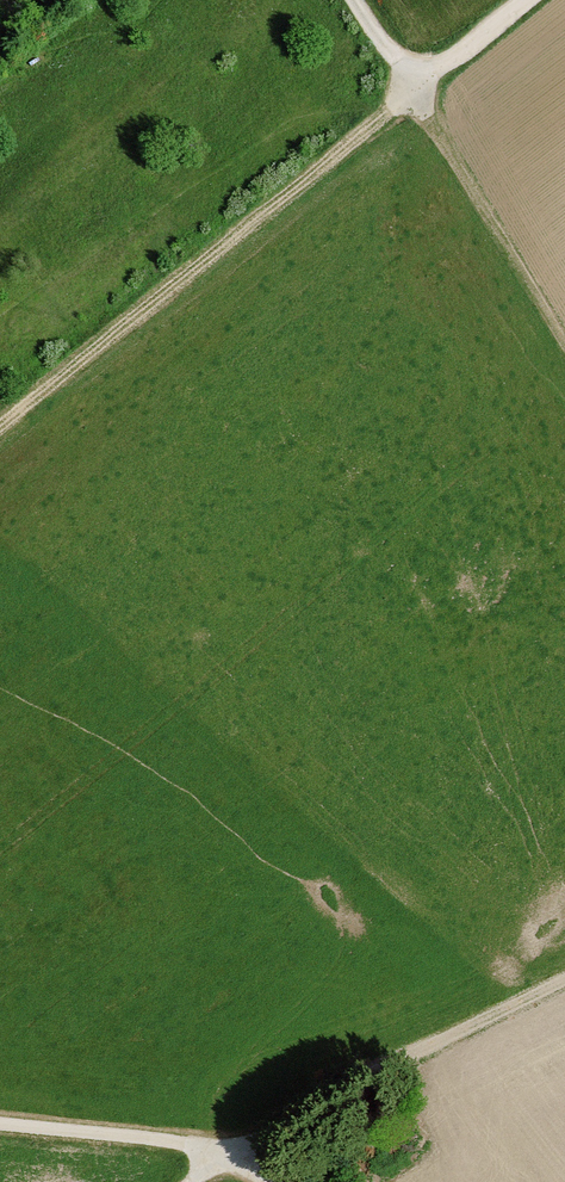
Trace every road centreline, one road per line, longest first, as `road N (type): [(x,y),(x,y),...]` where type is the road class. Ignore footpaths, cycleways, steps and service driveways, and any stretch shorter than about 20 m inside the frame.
road 1 (track): [(0,419),(526,0)]
road 2 (track): [(193,1181),(354,1074),(564,973)]
road 3 (track): [(0,1122),(242,1150),(265,1181)]
road 4 (track): [(564,350),(427,118)]
road 5 (track): [(357,0),(427,118)]

